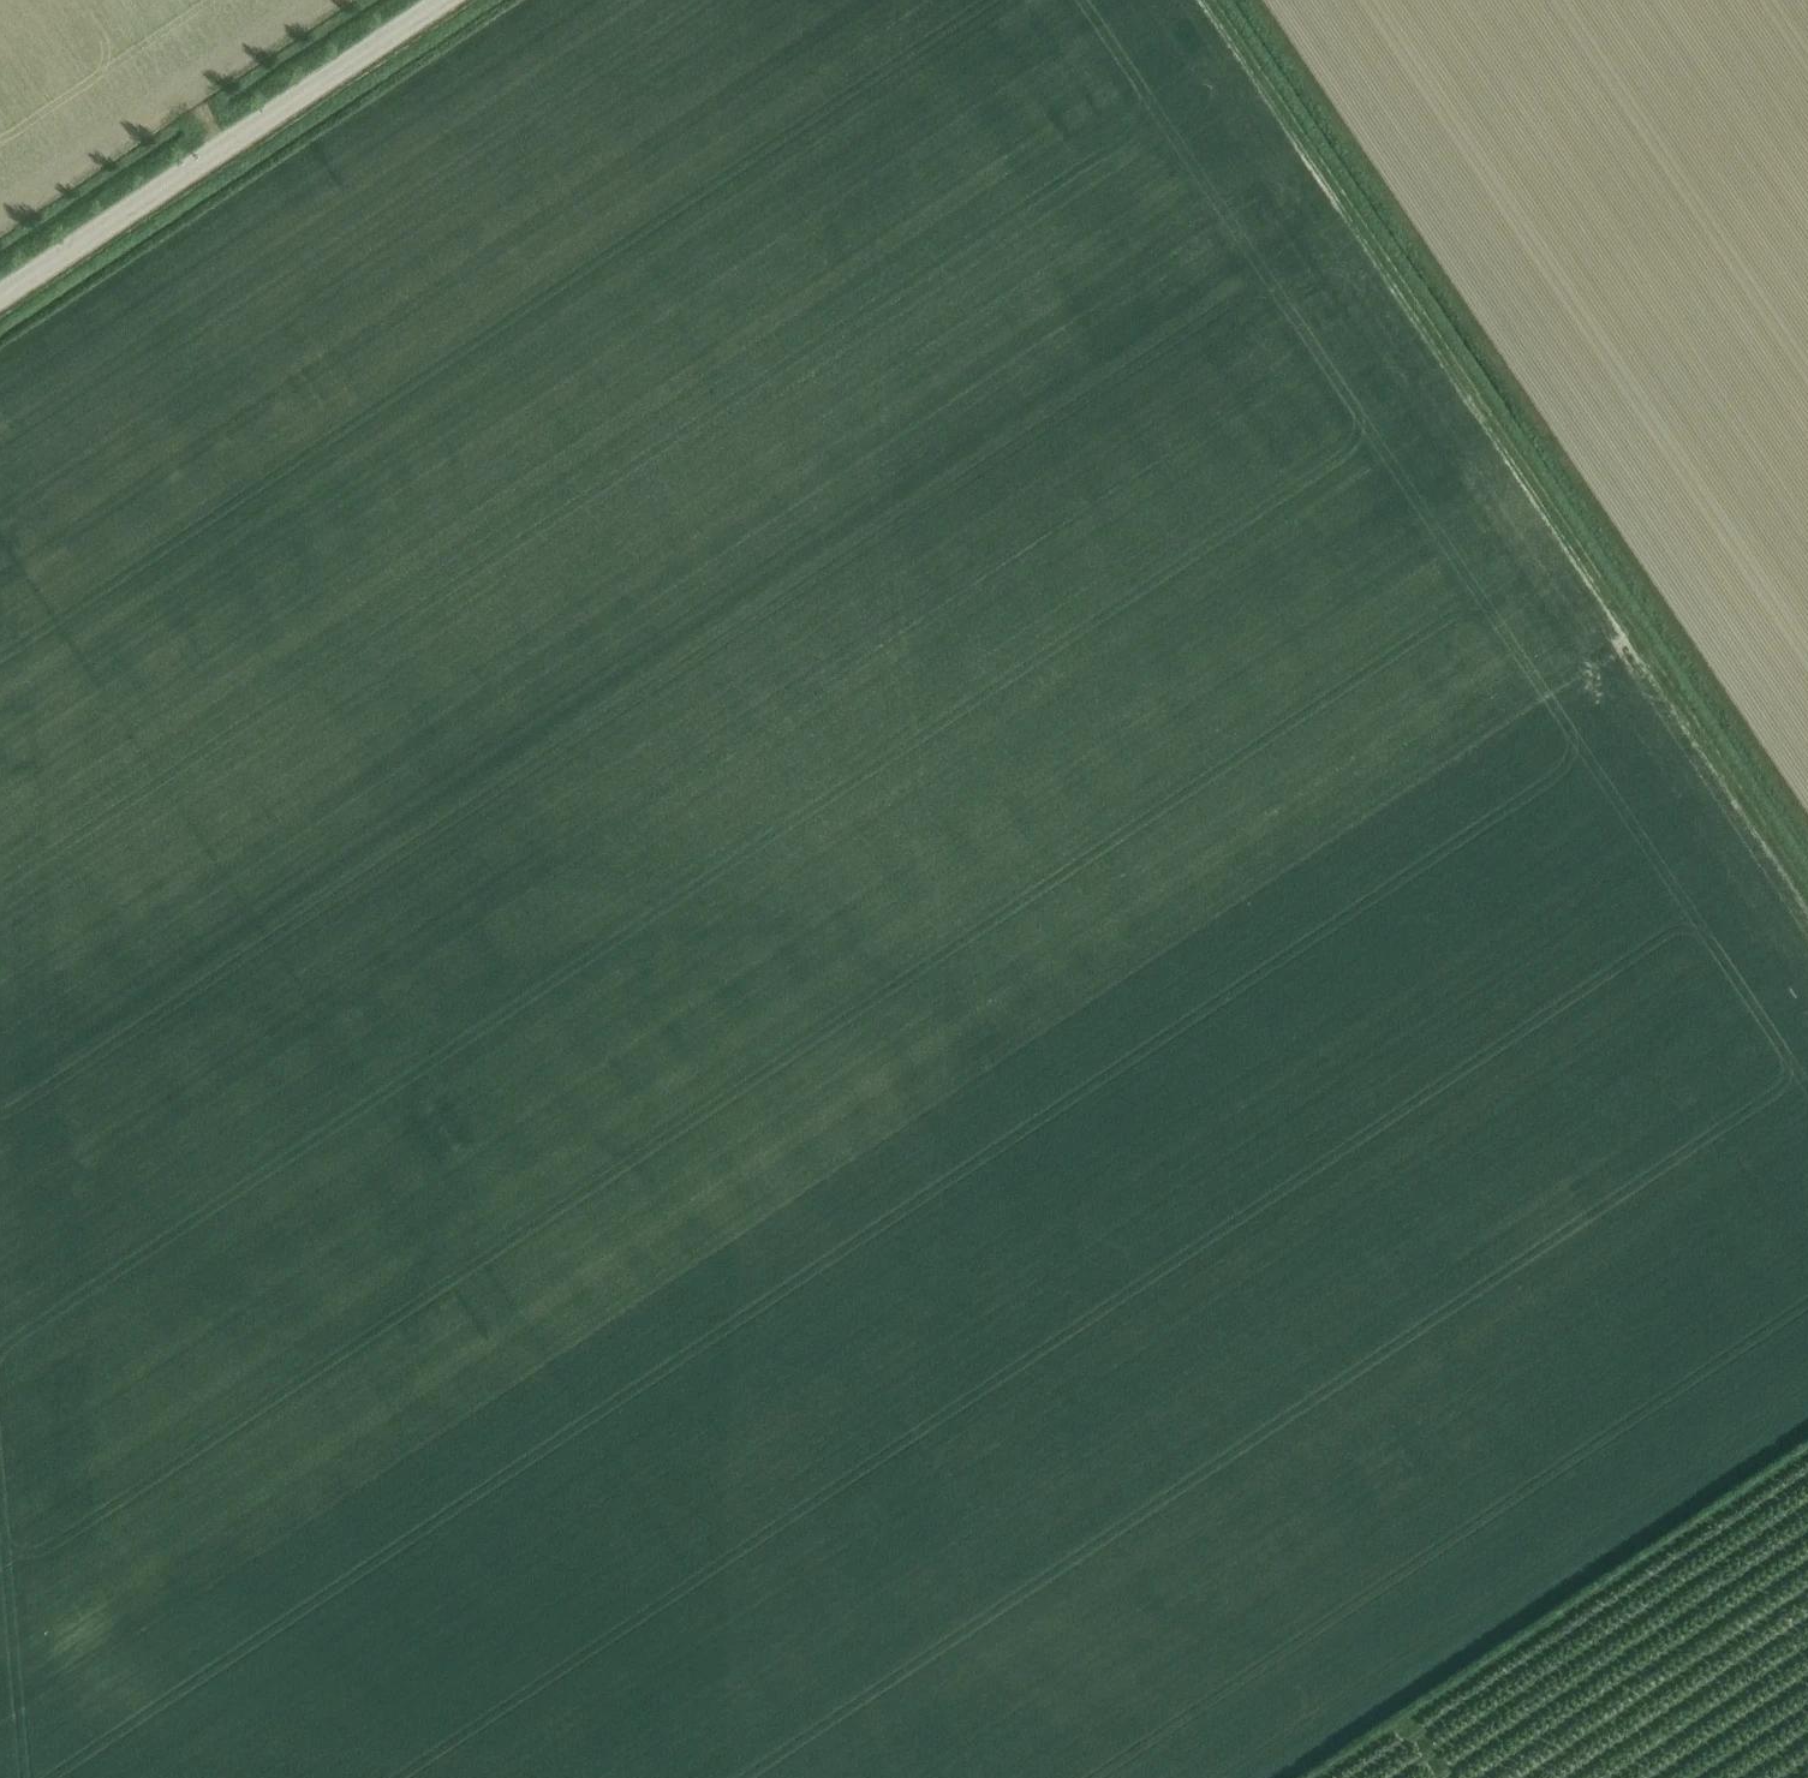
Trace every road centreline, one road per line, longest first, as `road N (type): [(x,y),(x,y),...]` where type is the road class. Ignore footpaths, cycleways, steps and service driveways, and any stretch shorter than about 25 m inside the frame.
road 1 (unclassified): [(0,301),(447,0)]

